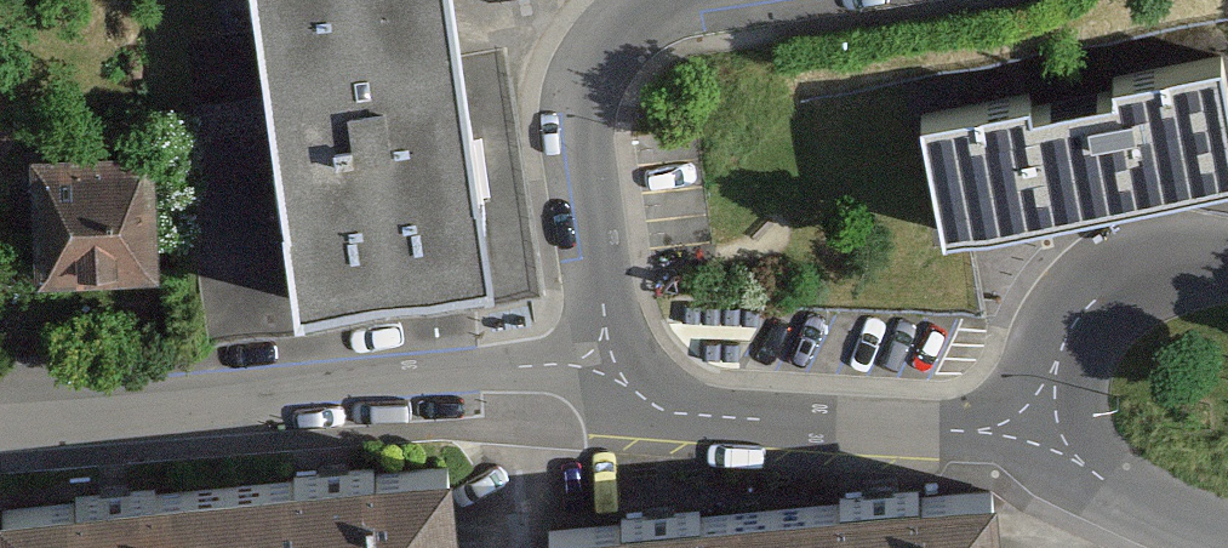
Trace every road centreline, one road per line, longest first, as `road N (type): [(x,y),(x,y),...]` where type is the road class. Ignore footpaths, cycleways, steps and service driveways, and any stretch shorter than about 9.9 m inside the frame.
road 1 (residential): [(0,425),(609,359)]
road 2 (residential): [(609,359),(638,398),(710,416),(1051,435)]
road 3 (residential): [(609,359),(583,130),(617,26),(683,0)]
road 4 (residential): [(1051,435),(1058,353),(1132,284),(1227,273)]
road 5 (residential): [(1227,533),(1096,474),(1051,435)]

